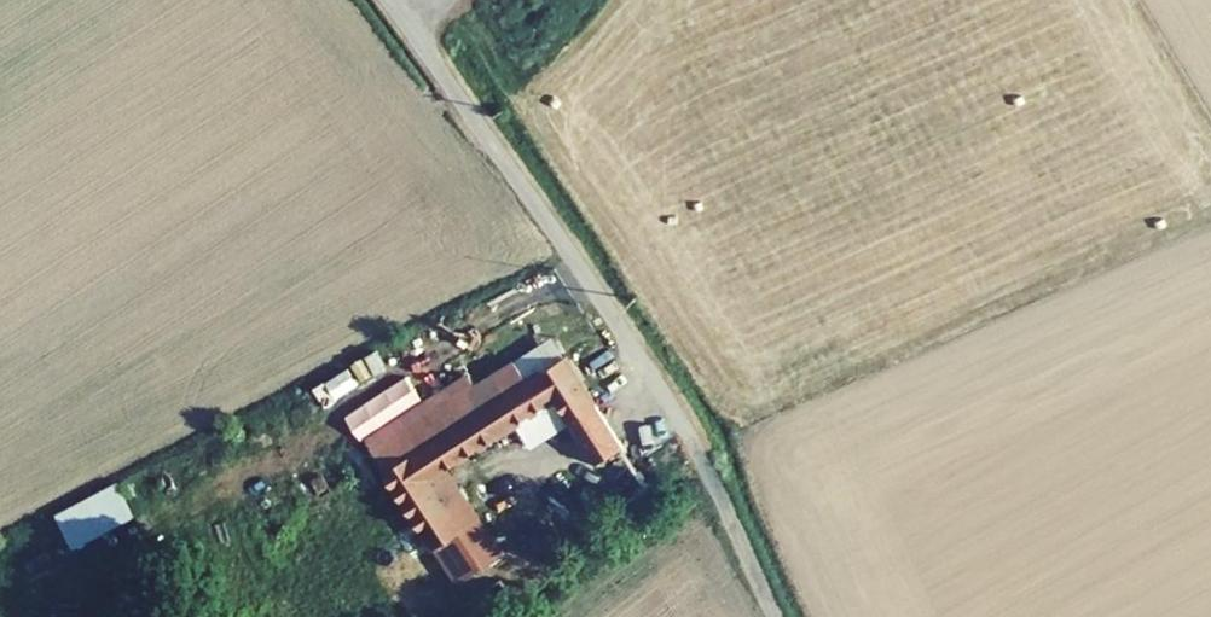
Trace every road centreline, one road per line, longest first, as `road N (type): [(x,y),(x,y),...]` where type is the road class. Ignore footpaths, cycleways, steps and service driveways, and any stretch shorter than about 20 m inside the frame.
road 1 (unclassified): [(387,0),(577,266),(707,467)]
road 2 (track): [(707,467),(775,616)]

